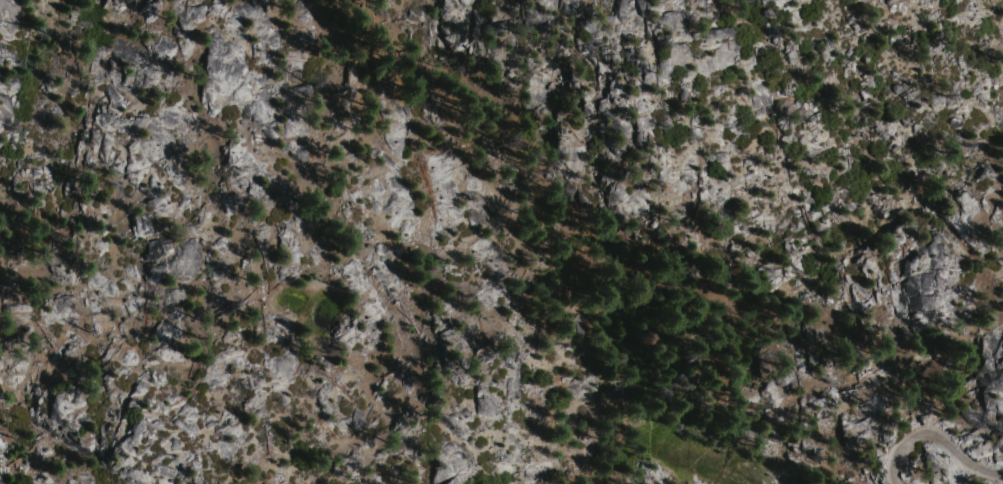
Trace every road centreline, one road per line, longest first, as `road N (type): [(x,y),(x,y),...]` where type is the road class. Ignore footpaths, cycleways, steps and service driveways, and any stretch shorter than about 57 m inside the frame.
road 1 (tertiary): [(1002,470),(974,465),(932,433),(907,438),(893,462),(896,483)]

